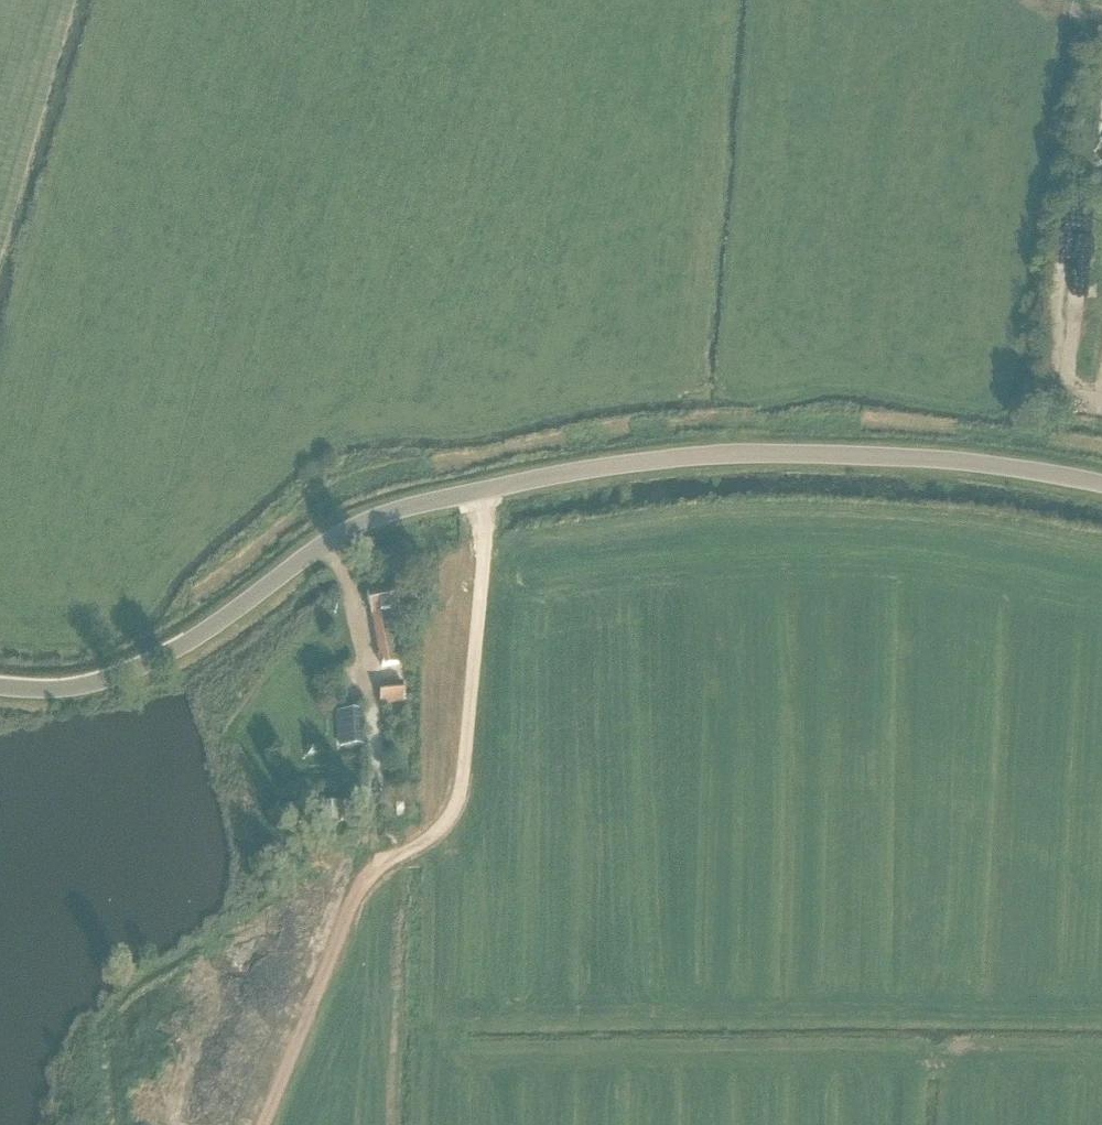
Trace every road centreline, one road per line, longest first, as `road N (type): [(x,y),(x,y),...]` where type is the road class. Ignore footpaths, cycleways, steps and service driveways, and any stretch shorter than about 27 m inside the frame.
road 1 (tertiary): [(0,688),(50,689),(133,671),(366,522),(579,470),(737,455),(851,456),(972,462),(1101,485)]
road 2 (track): [(379,807),(359,887),(265,1124)]

